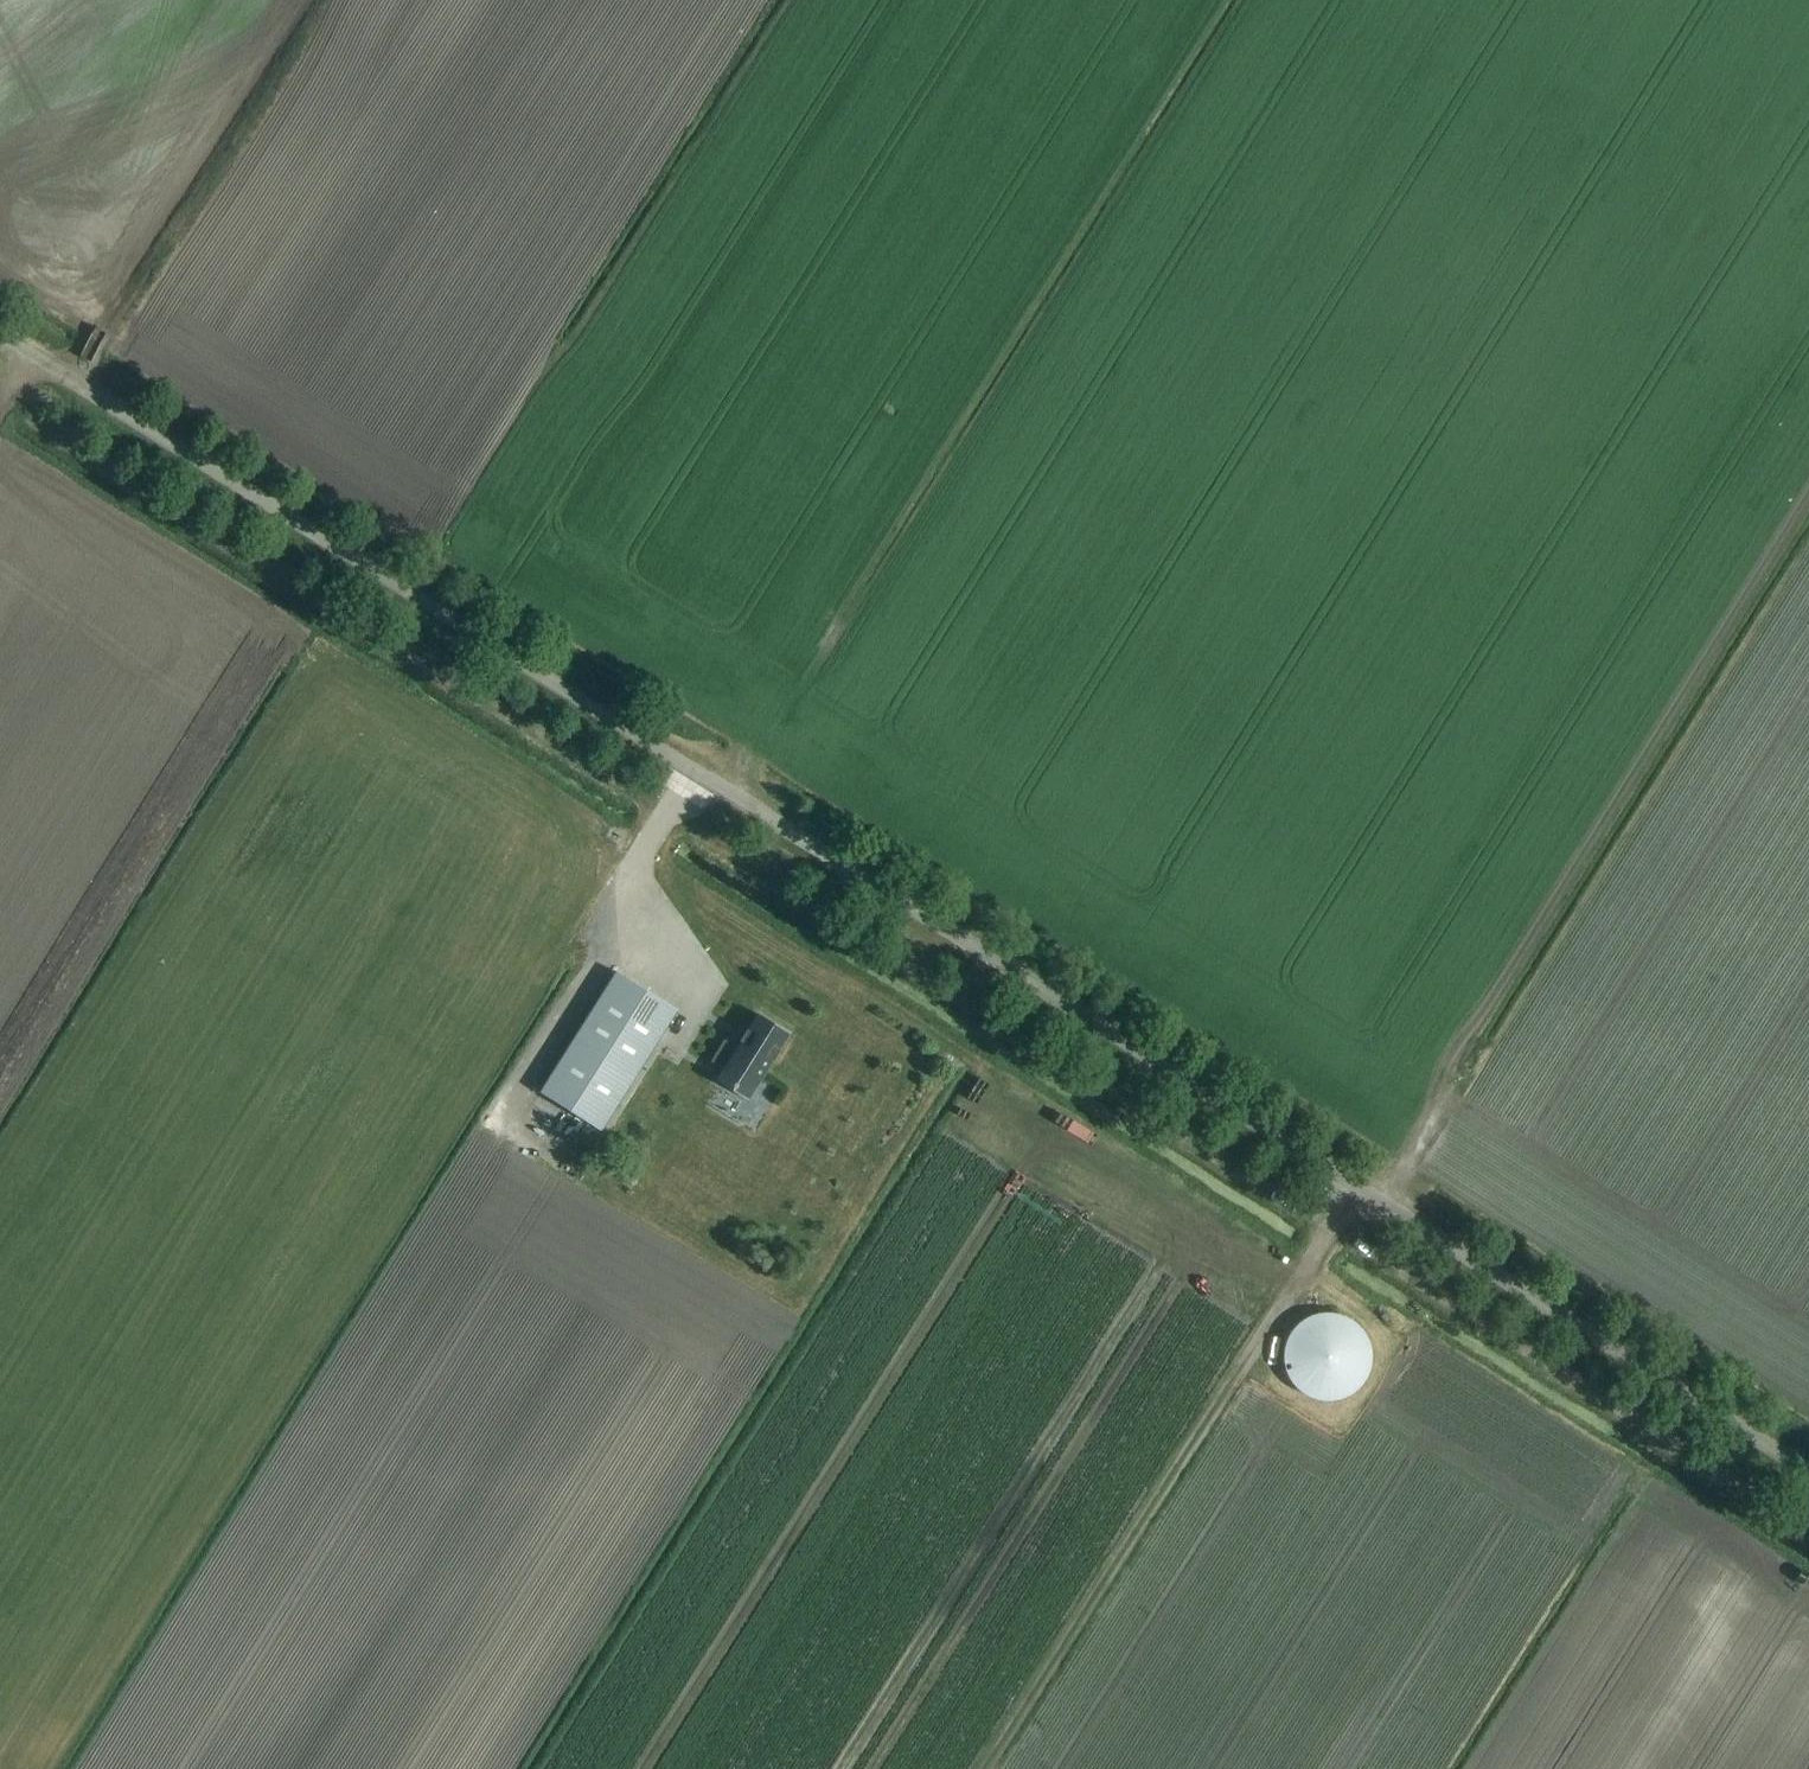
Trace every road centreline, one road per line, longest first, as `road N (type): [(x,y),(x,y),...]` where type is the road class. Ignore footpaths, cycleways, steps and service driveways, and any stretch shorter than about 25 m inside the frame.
road 1 (unclassified): [(1808,1472),(0,336)]
road 2 (track): [(1355,1189),(988,1768)]

